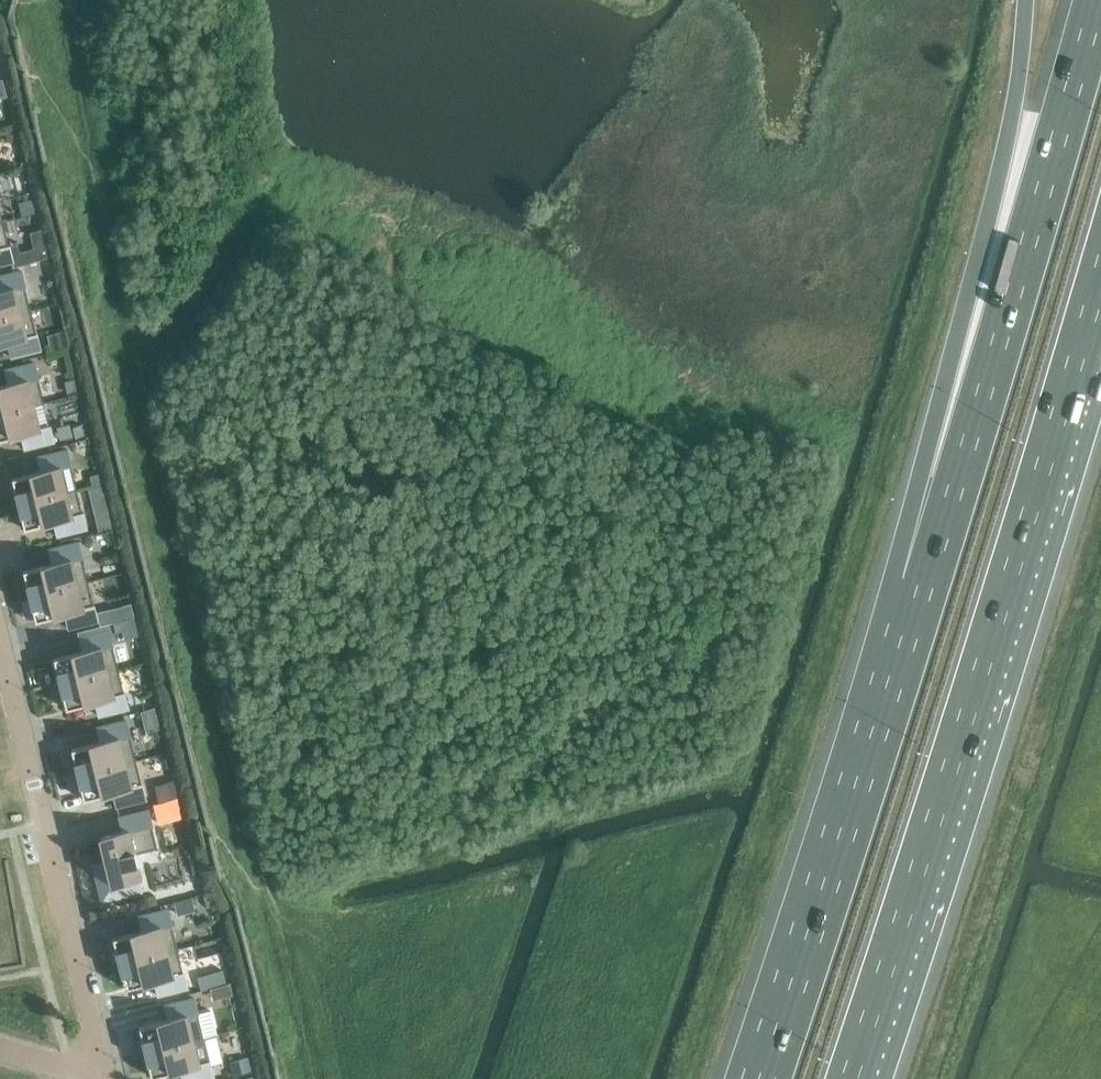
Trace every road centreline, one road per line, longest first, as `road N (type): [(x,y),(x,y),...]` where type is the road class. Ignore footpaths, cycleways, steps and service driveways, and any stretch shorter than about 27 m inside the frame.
road 1 (motorway): [(864,1078),(1100,270)]
road 2 (motorway): [(1097,0),(918,583)]
road 3 (motorway): [(1026,0),(1010,129),(921,471),(918,583)]
road 4 (motorway): [(918,583),(760,1078)]
road 5 (residential): [(0,638),(106,1069)]

